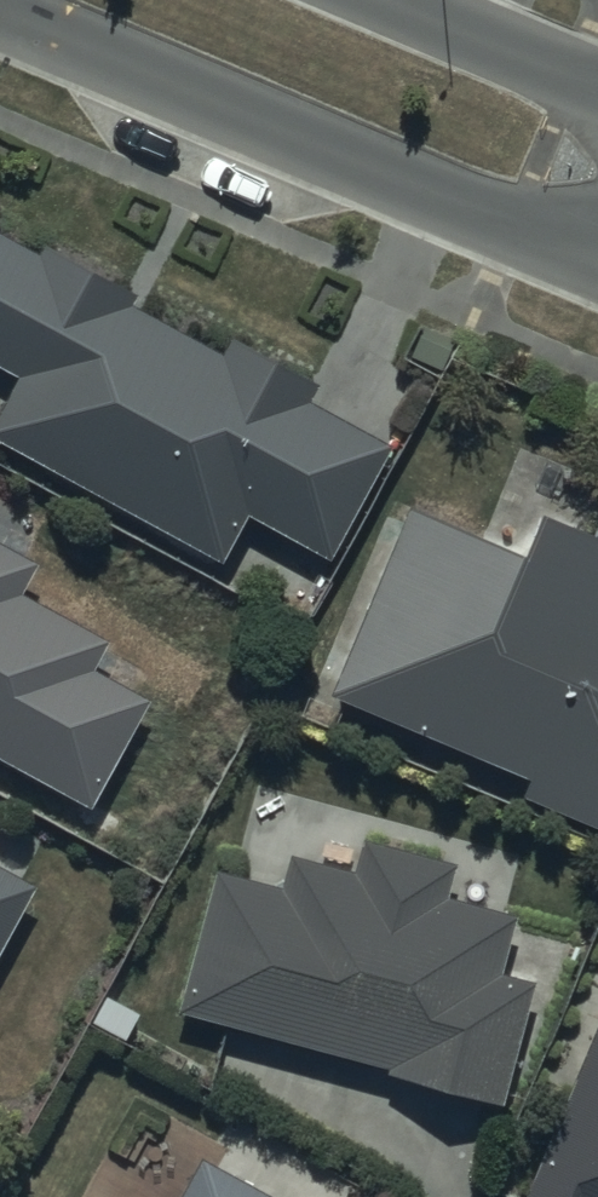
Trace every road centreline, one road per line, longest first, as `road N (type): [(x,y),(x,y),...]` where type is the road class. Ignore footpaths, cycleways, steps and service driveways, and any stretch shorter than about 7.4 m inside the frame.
road 1 (residential): [(597,264),(0,11)]
road 2 (residential): [(389,0),(597,88)]

